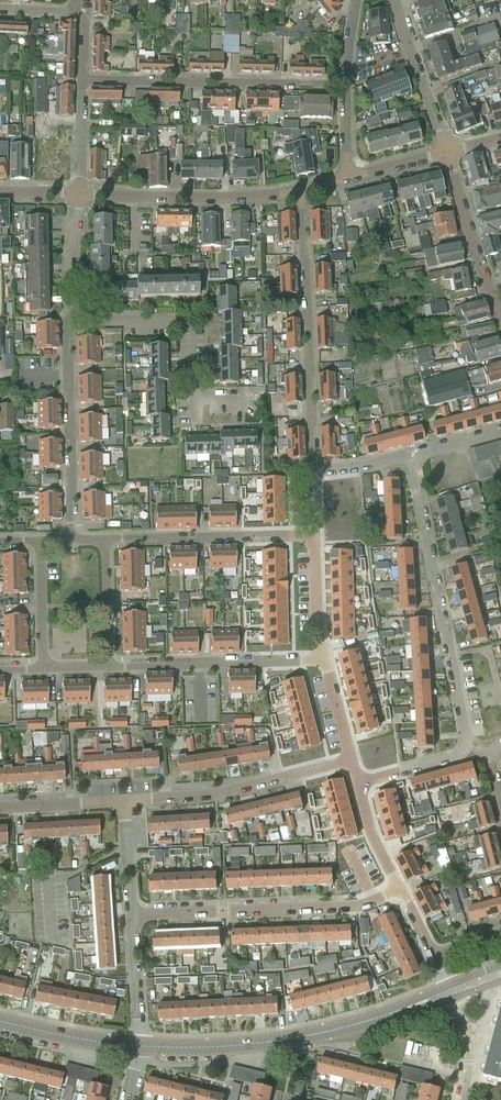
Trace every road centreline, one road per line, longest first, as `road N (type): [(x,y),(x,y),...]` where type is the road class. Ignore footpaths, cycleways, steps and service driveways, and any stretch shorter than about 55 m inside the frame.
road 1 (residential): [(358,782),(469,748),(410,455)]
road 2 (residential): [(323,657),(315,536),(105,540)]
road 3 (tertiary): [(450,992),(289,1038),(137,1046)]
road 4 (residential): [(316,470),(305,189)]
road 5 (residential): [(131,914),(360,906),(399,887)]
road 6 (residential): [(346,85),(80,81)]
road 7 (residential): [(71,541),(67,328),(80,308)]
road 8 (residential): [(124,802),(218,794),(353,761)]
road 9 (residential): [(305,189),(78,194)]
road 10 (residential): [(323,657),(107,666)]
road 11 (residential): [(192,400),(188,331),(176,320),(96,321),(80,308)]
road 12 (residential): [(500,313),(445,153)]
road 13 (residential): [(445,153),(394,0)]
road 14 (tertiary): [(137,1046),(0,1021)]
road 15 (residential): [(137,1046),(131,914)]
road 16 (residential): [(107,666),(105,540)]
road 17 (residential): [(0,808),(124,802)]
road 18 (residential): [(43,667),(40,543)]

